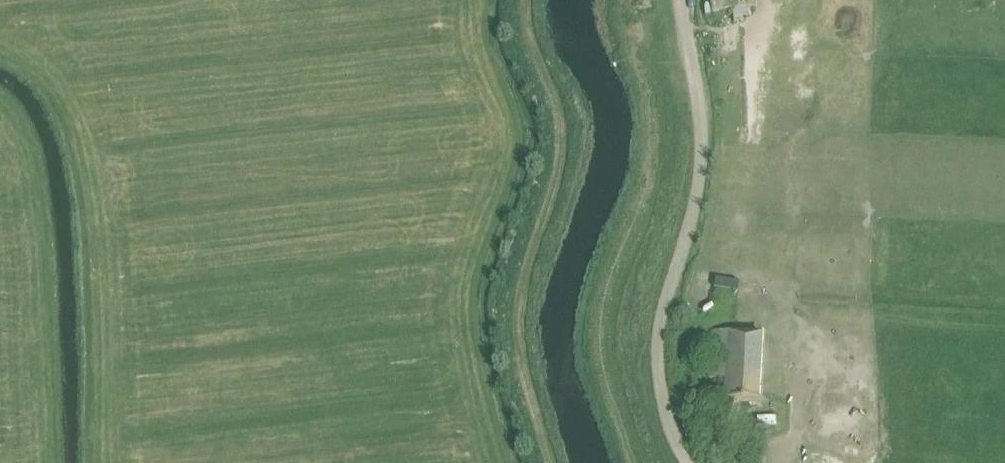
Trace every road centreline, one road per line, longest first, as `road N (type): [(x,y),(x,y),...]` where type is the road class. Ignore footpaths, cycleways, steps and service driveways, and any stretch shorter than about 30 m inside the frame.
road 1 (track): [(553,462),(514,334),(560,152),(554,109),(530,56),(529,0)]

